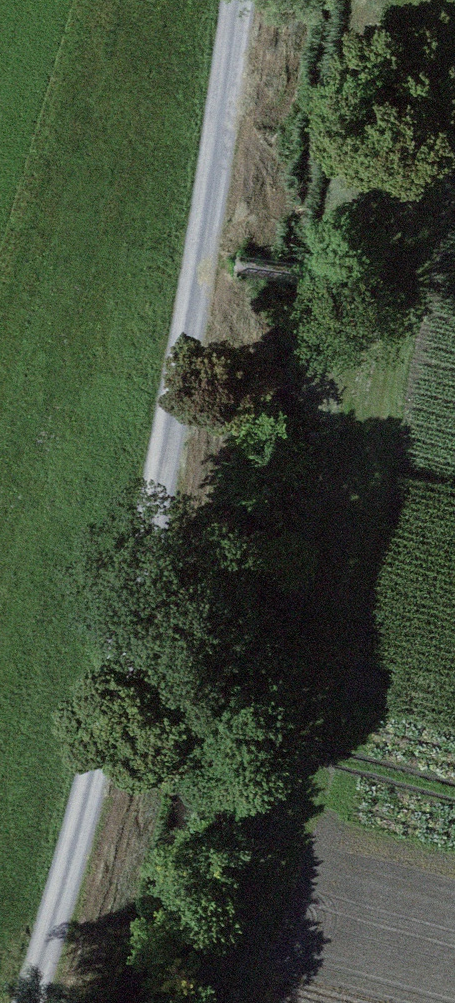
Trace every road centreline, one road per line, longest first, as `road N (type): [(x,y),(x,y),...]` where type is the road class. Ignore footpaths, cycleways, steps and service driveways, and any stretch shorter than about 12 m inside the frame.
road 1 (track): [(243,0),(128,703),(33,1002)]
road 2 (track): [(235,1002),(275,864),(353,493),(382,288)]
road 3 (track): [(203,257),(382,288)]

